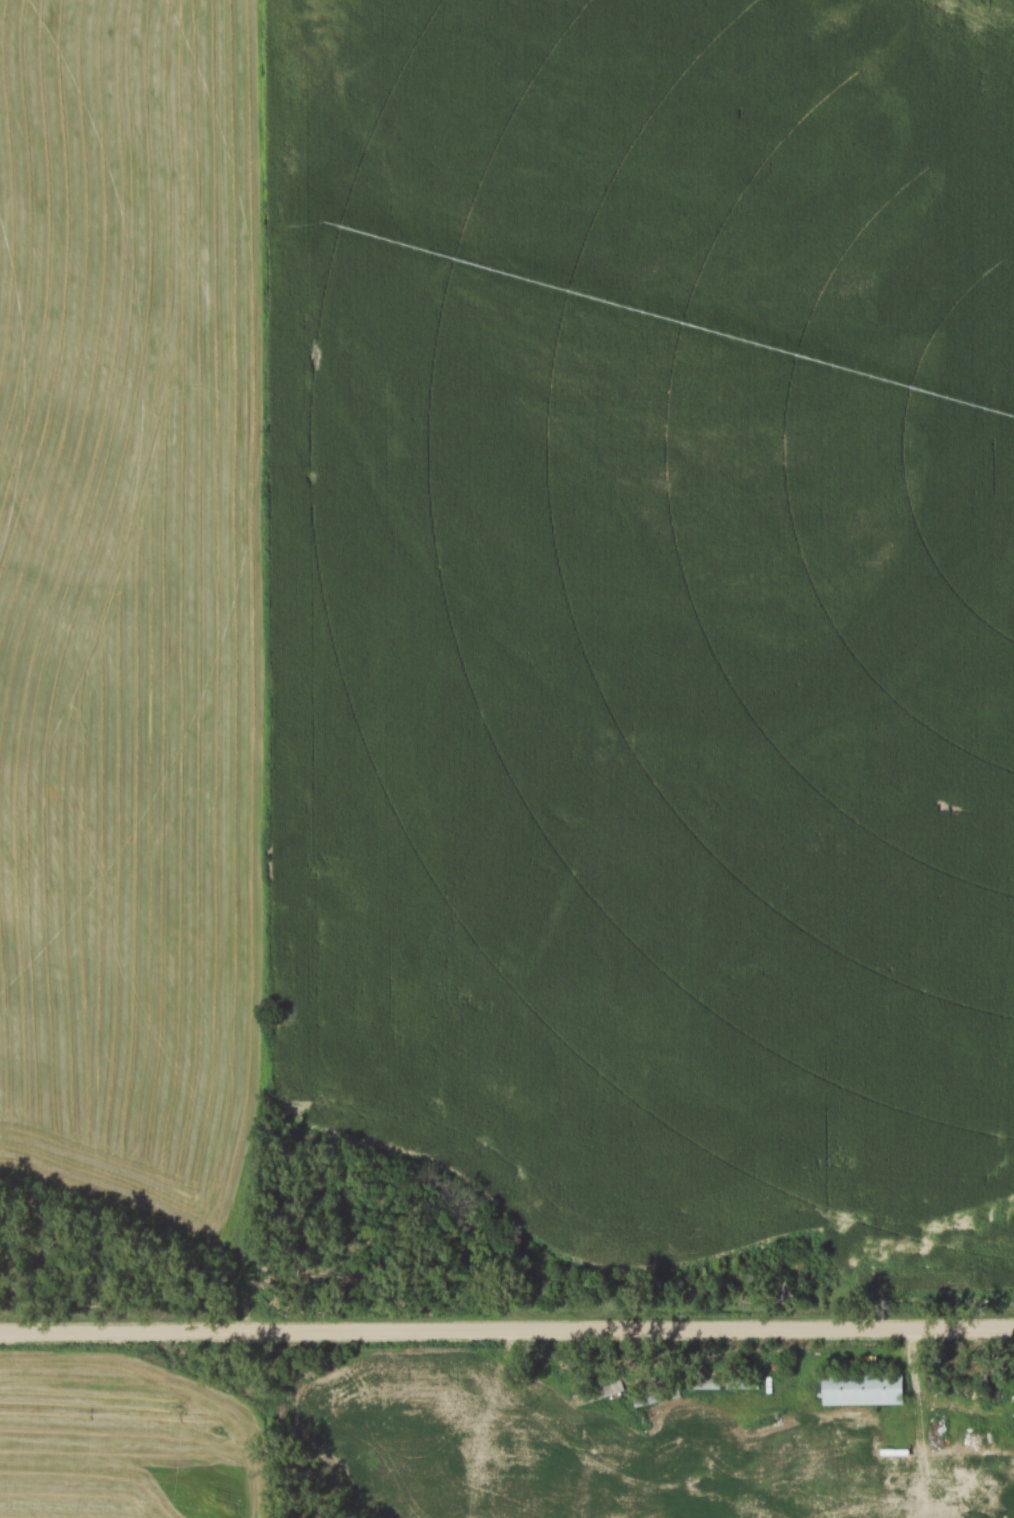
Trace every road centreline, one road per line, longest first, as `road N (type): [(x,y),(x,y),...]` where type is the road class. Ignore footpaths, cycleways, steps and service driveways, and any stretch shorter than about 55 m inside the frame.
road 1 (tertiary): [(0,1336),(1013,1330)]

